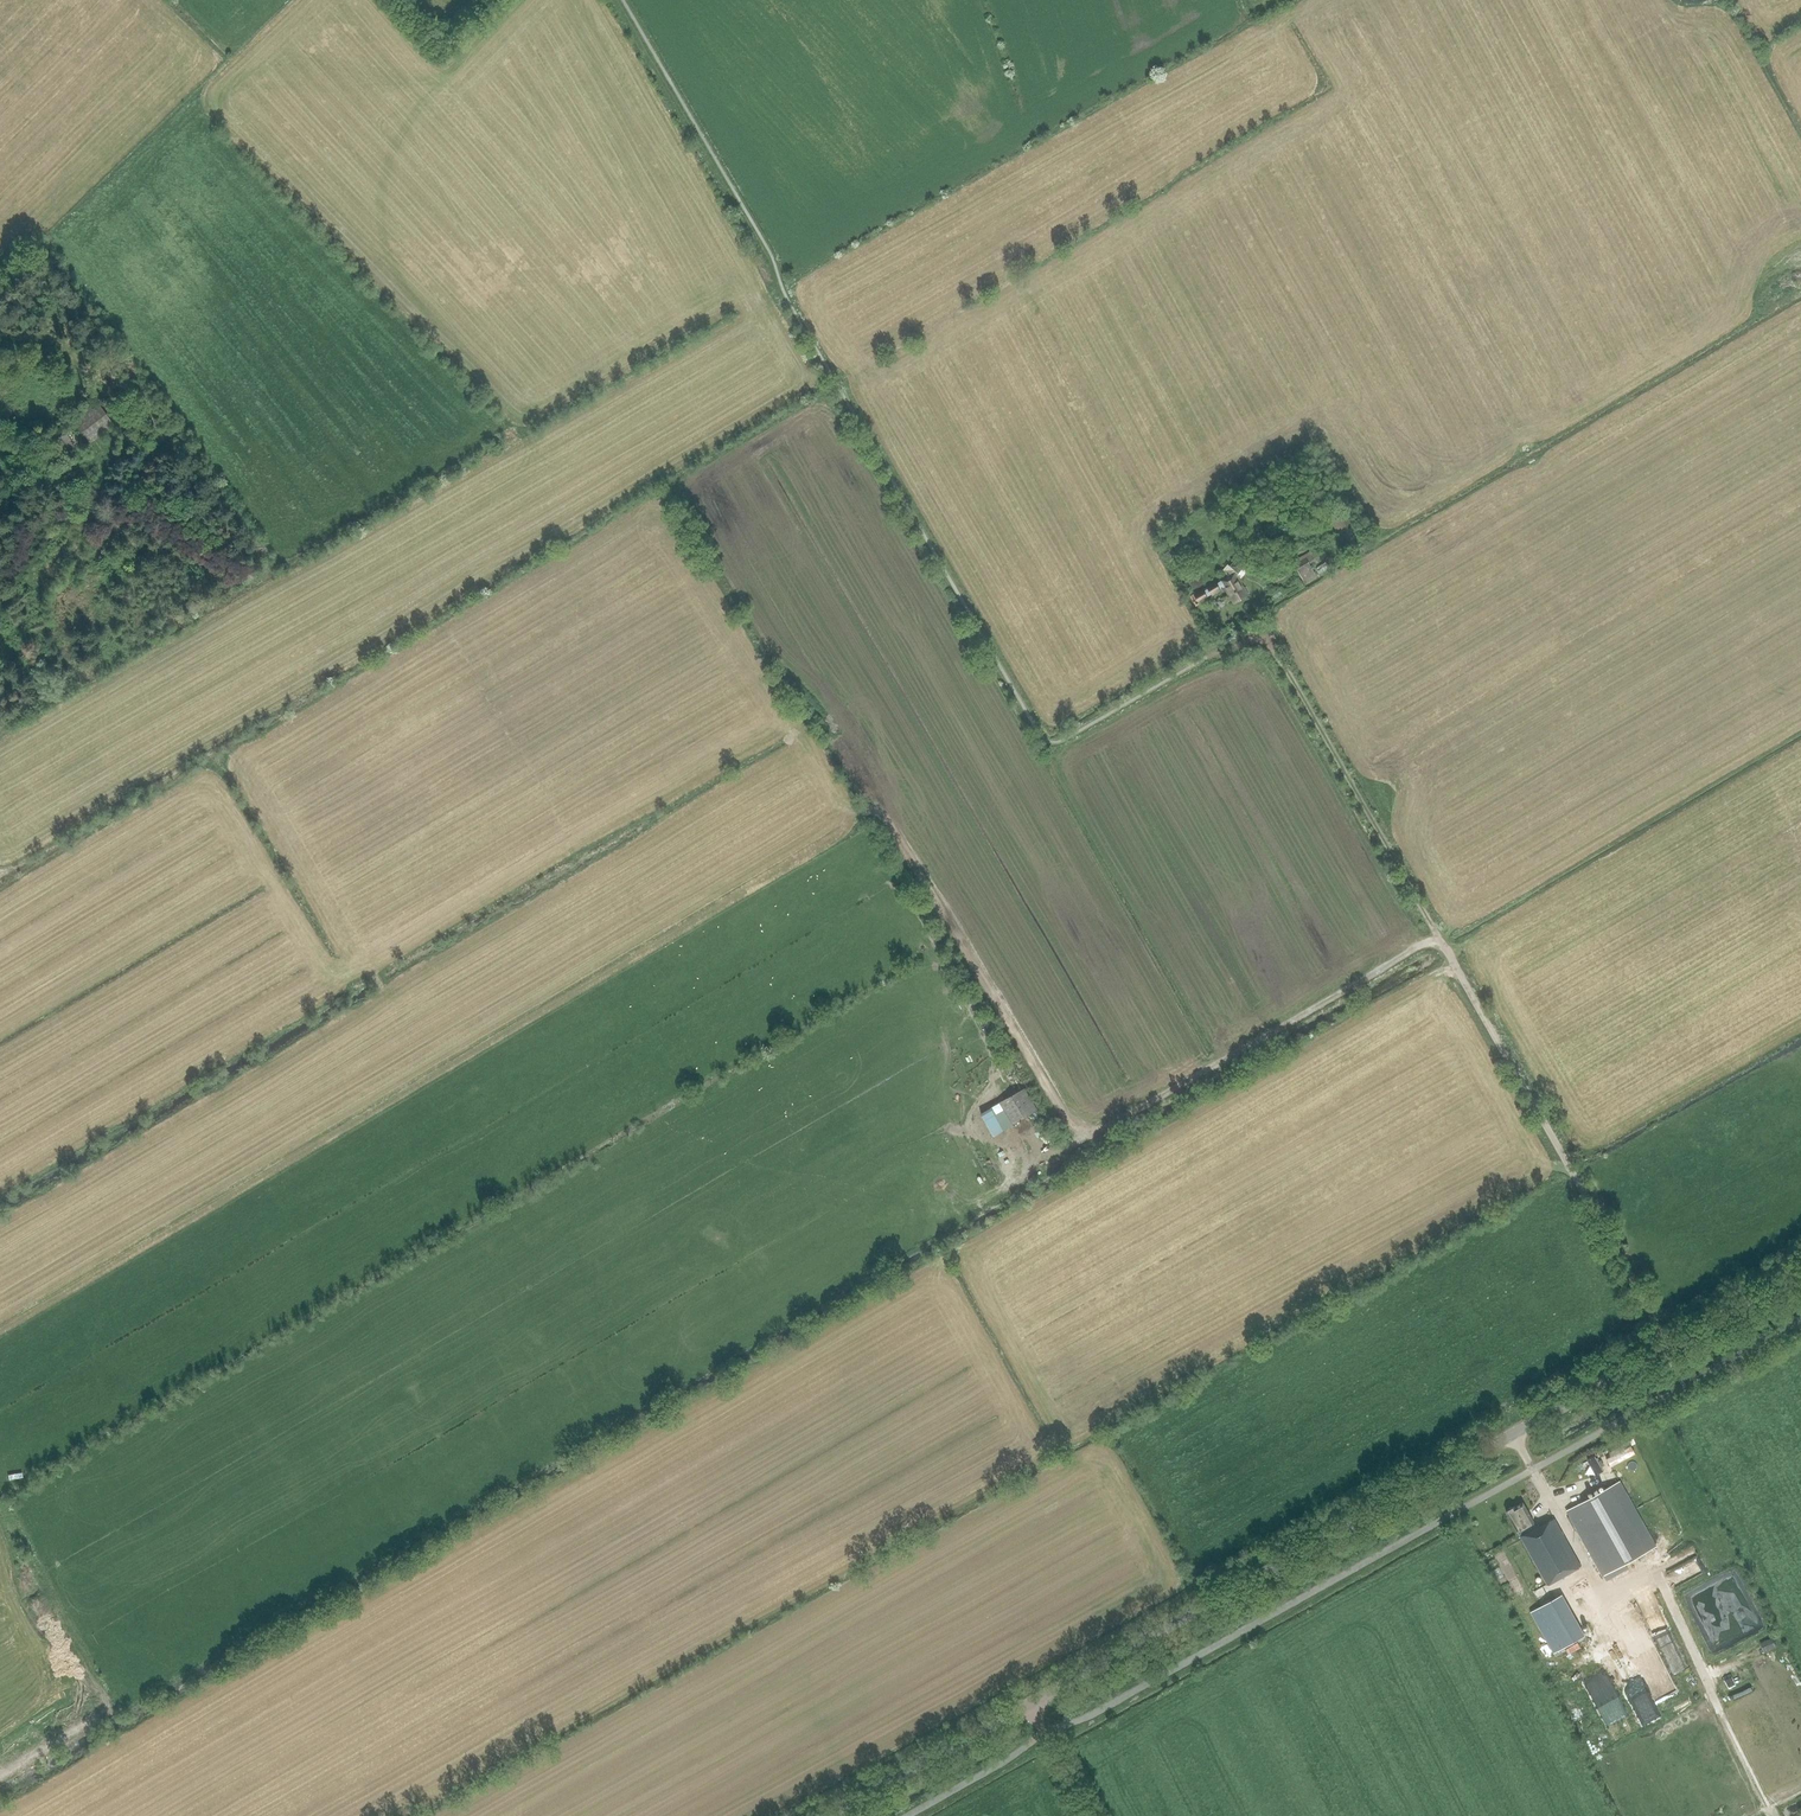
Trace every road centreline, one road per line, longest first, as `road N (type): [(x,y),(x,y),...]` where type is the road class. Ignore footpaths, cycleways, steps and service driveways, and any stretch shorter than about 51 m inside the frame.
road 1 (secondary): [(829,1815),(1800,1274)]
road 2 (track): [(1669,1347),(1274,652),(1252,634),(1208,656)]
road 3 (track): [(1441,943),(1417,946),(1054,1153)]
road 4 (track): [(776,272),(614,0)]

